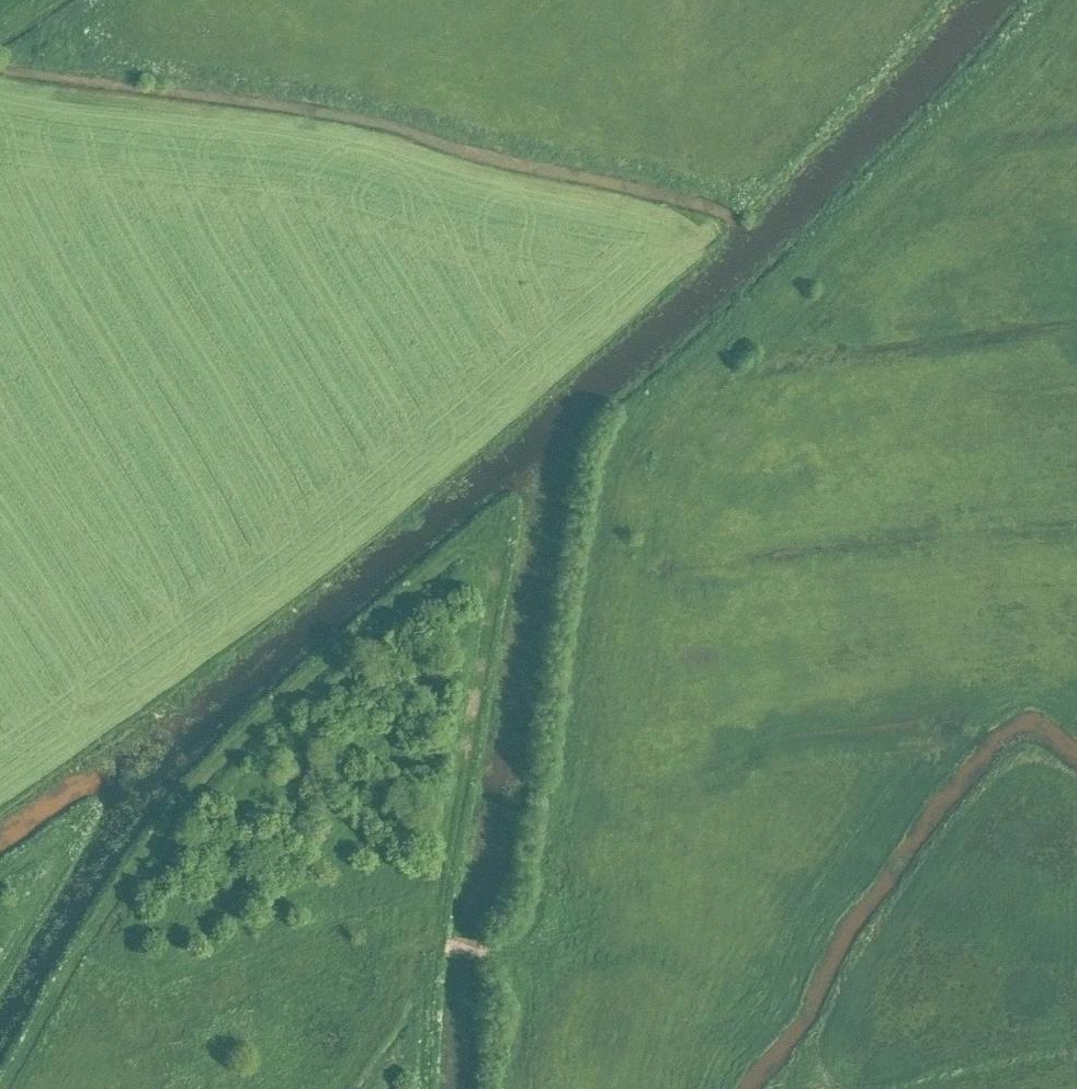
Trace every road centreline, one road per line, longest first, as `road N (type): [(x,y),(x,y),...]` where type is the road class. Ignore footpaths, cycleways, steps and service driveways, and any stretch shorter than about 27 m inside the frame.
road 1 (track): [(4,1088),(87,941),(202,781),(467,544),(487,540),(497,543),(500,562),(431,944),(423,1088)]
road 2 (track): [(83,947),(161,976),(179,975),(442,882)]
road 3 (track): [(0,878),(39,855),(53,865),(0,968)]

